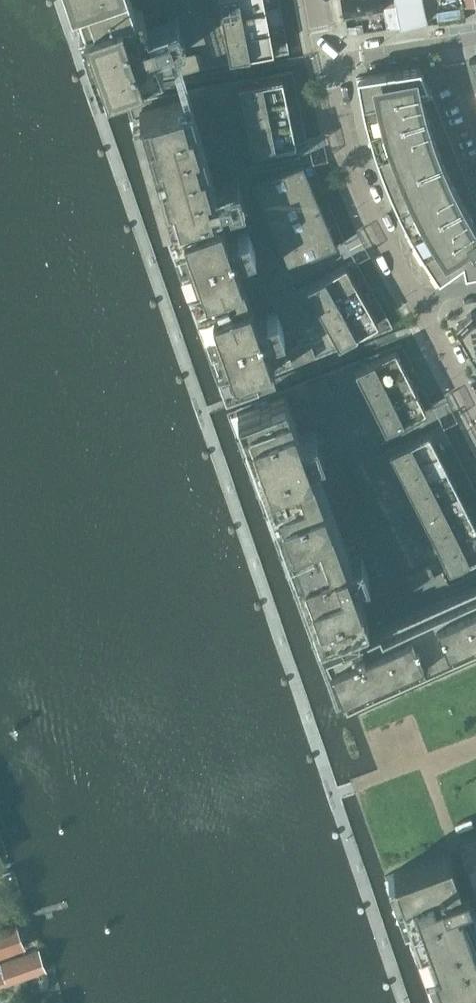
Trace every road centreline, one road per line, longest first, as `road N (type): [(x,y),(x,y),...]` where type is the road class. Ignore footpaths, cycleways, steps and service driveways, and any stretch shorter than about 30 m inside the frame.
road 1 (residential): [(416,300),(347,157),(323,63)]
road 2 (residential): [(475,37),(323,63)]
road 3 (residential): [(475,416),(416,300)]

